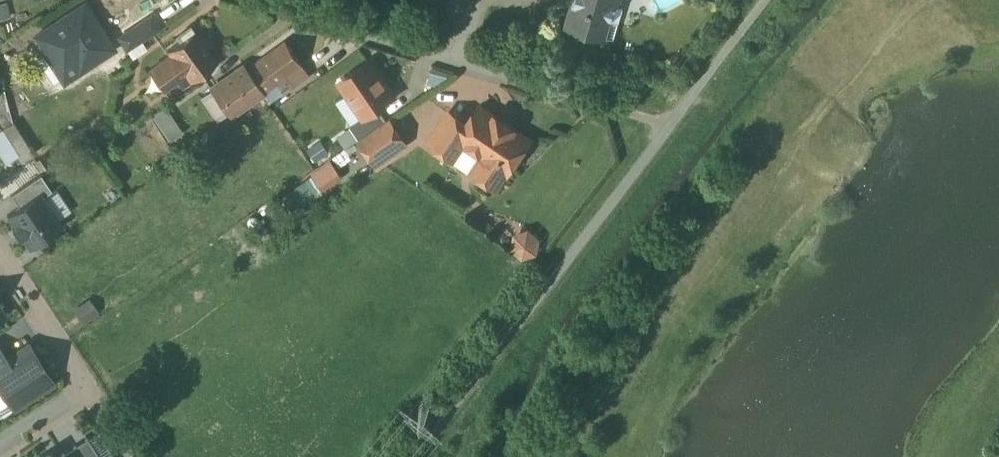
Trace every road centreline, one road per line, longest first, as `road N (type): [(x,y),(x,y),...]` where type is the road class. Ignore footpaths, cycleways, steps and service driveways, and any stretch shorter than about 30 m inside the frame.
road 1 (residential): [(0,445),(83,391),(0,262)]
road 2 (residential): [(282,0),(452,54)]

